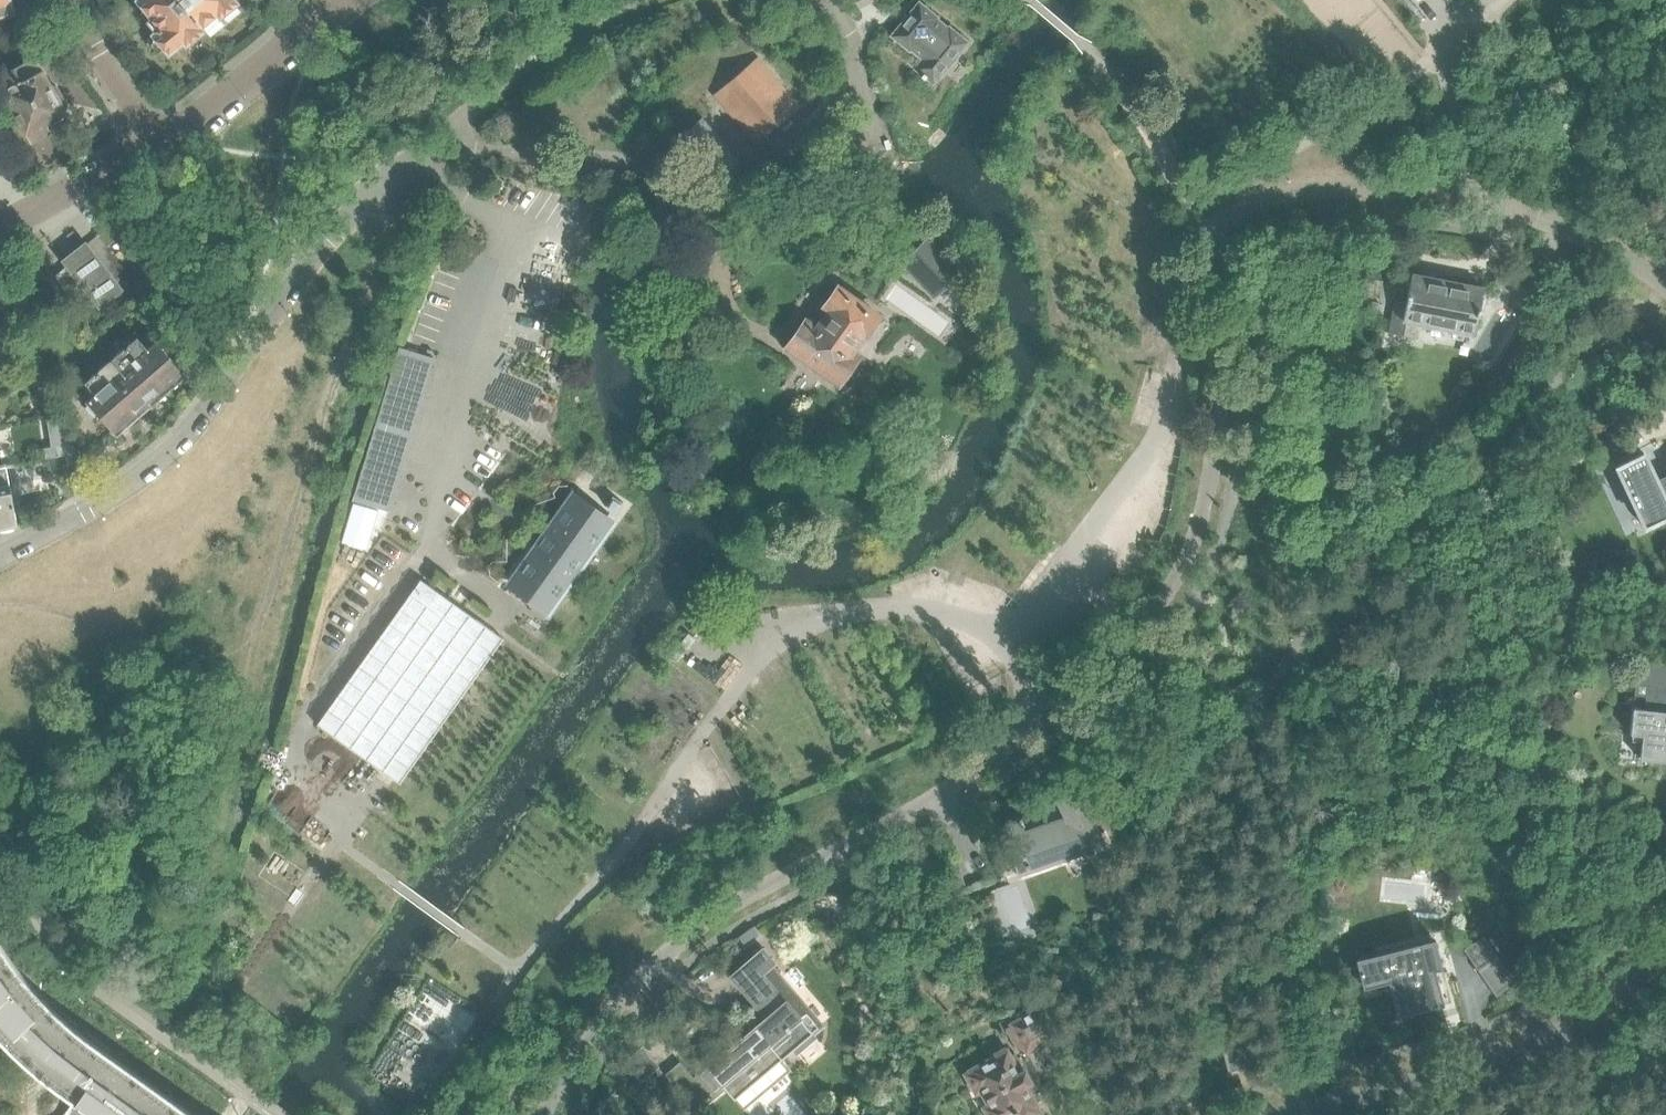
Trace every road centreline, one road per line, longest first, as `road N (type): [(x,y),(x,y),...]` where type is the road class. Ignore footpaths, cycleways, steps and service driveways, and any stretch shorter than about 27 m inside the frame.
road 1 (residential): [(544,1114),(613,1011),(687,935),(952,786),(1090,681),(1154,613),(1197,528),(1219,438),(1217,327),(1199,233)]
road 2 (residential): [(0,553),(146,469),(189,428),(364,196),(518,68),(630,0)]
road 3 (residential): [(1665,285),(1635,251),(1434,190),(1295,193),(1199,233)]
road 4 (residential): [(1293,1114),(1486,1064),(1551,1038),(1608,1002),(1665,941)]
road 5 (residential): [(1199,233),(1127,98),(1078,40),(1030,0)]
road 6 (residential): [(155,140),(341,0)]
road 7 (residential): [(0,228),(155,140)]
road 8 (residential): [(155,140),(96,50),(79,0)]

